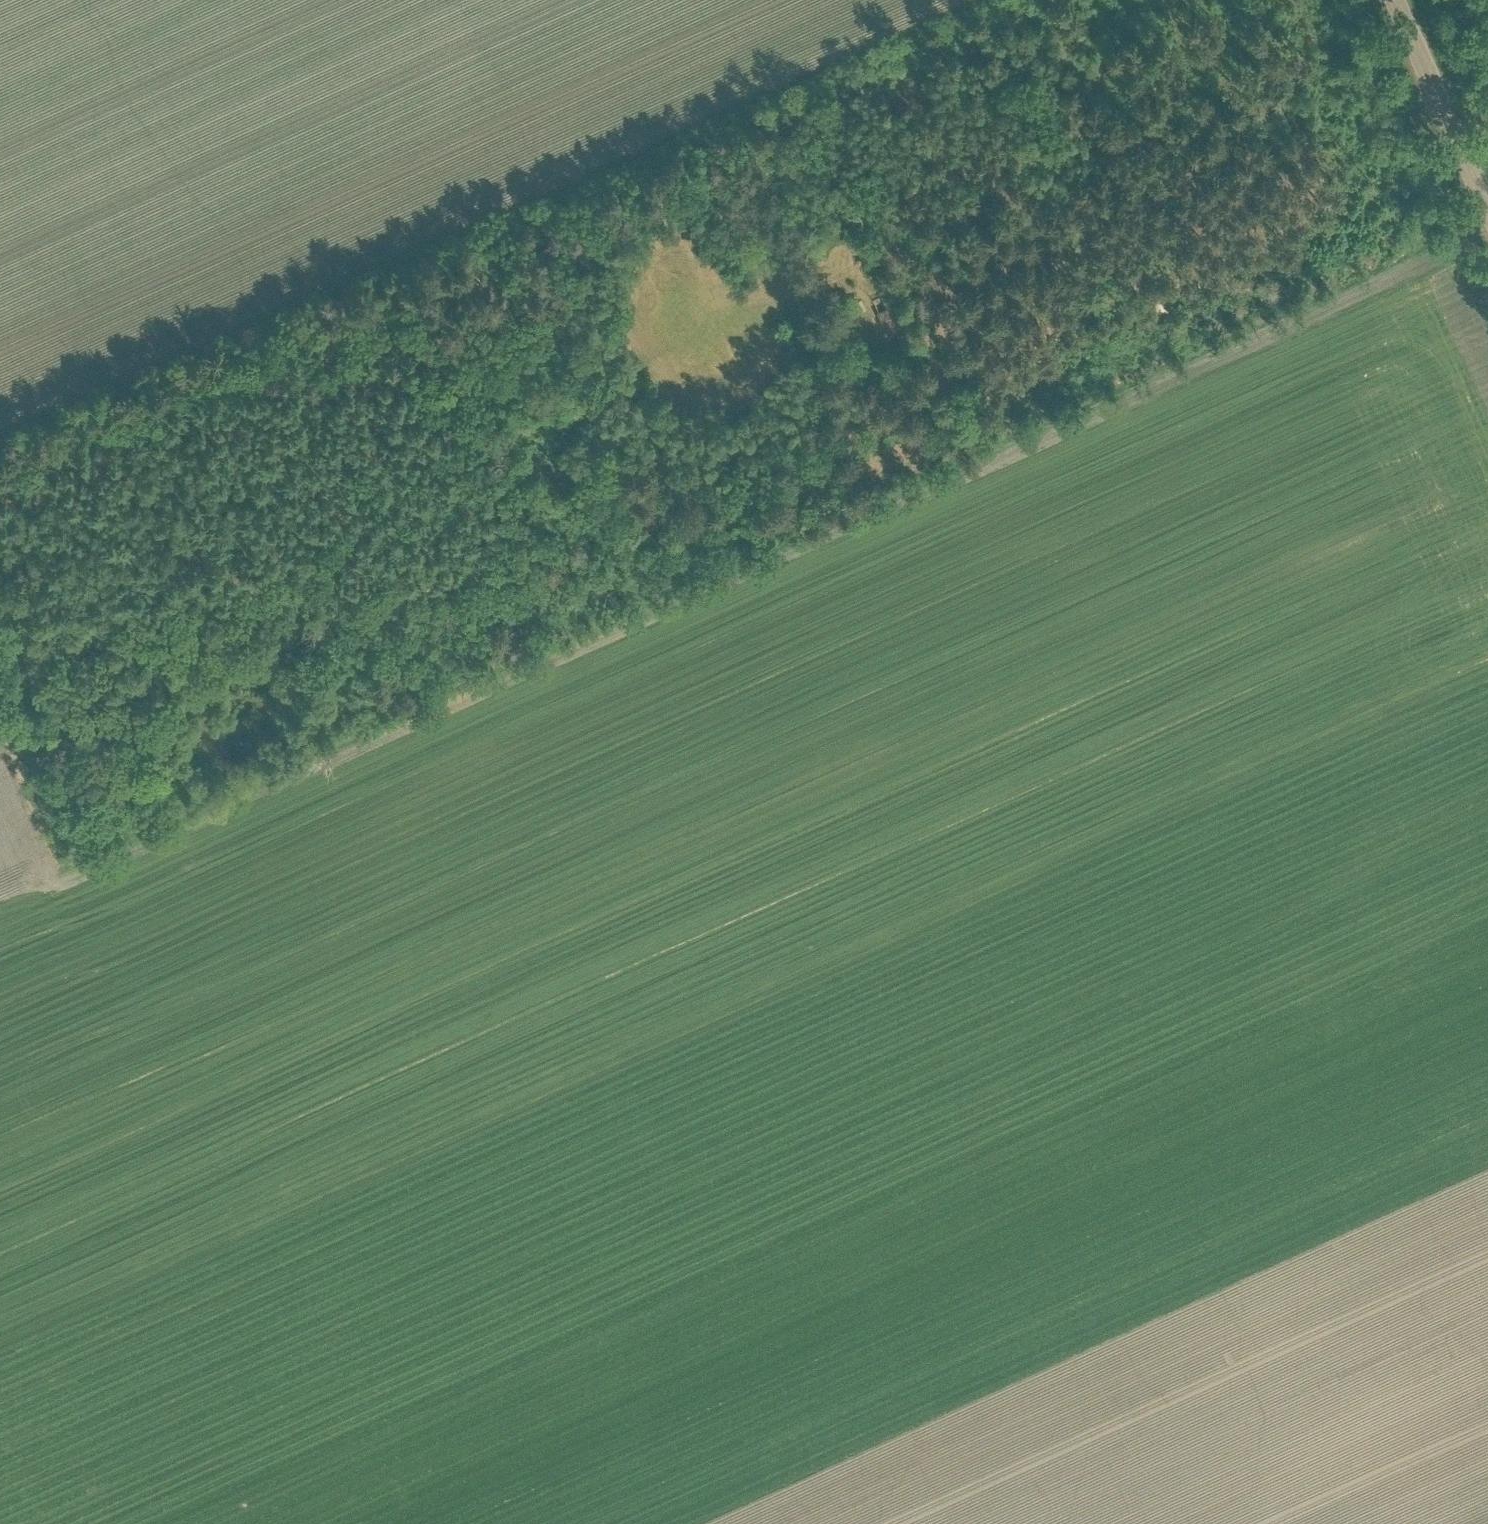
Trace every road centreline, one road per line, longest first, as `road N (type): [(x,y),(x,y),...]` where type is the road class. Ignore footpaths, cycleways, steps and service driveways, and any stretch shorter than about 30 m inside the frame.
road 1 (tertiary): [(1487,207),(1395,0)]

